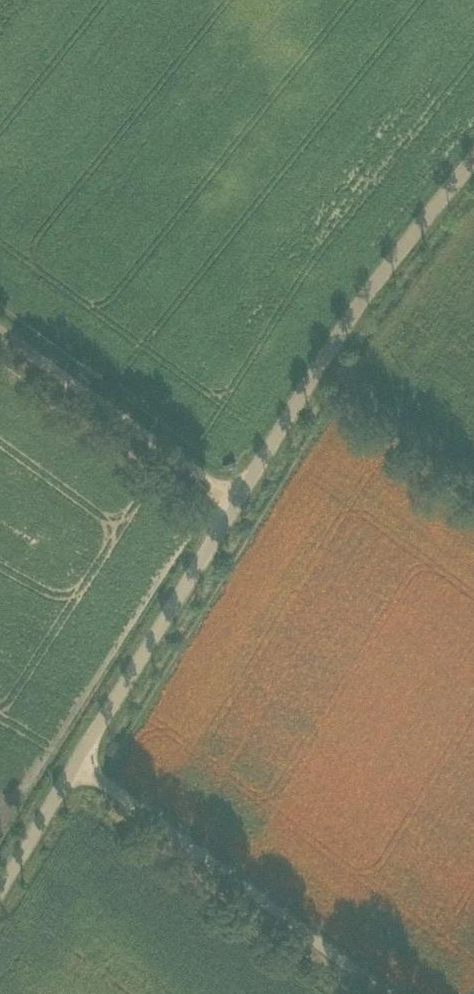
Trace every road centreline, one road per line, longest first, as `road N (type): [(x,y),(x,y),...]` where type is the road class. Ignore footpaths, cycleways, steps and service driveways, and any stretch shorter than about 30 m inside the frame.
road 1 (unclassified): [(0,888),(300,394),(379,274),(473,158)]
road 2 (track): [(73,768),(385,993)]
road 3 (track): [(231,510),(0,333)]

